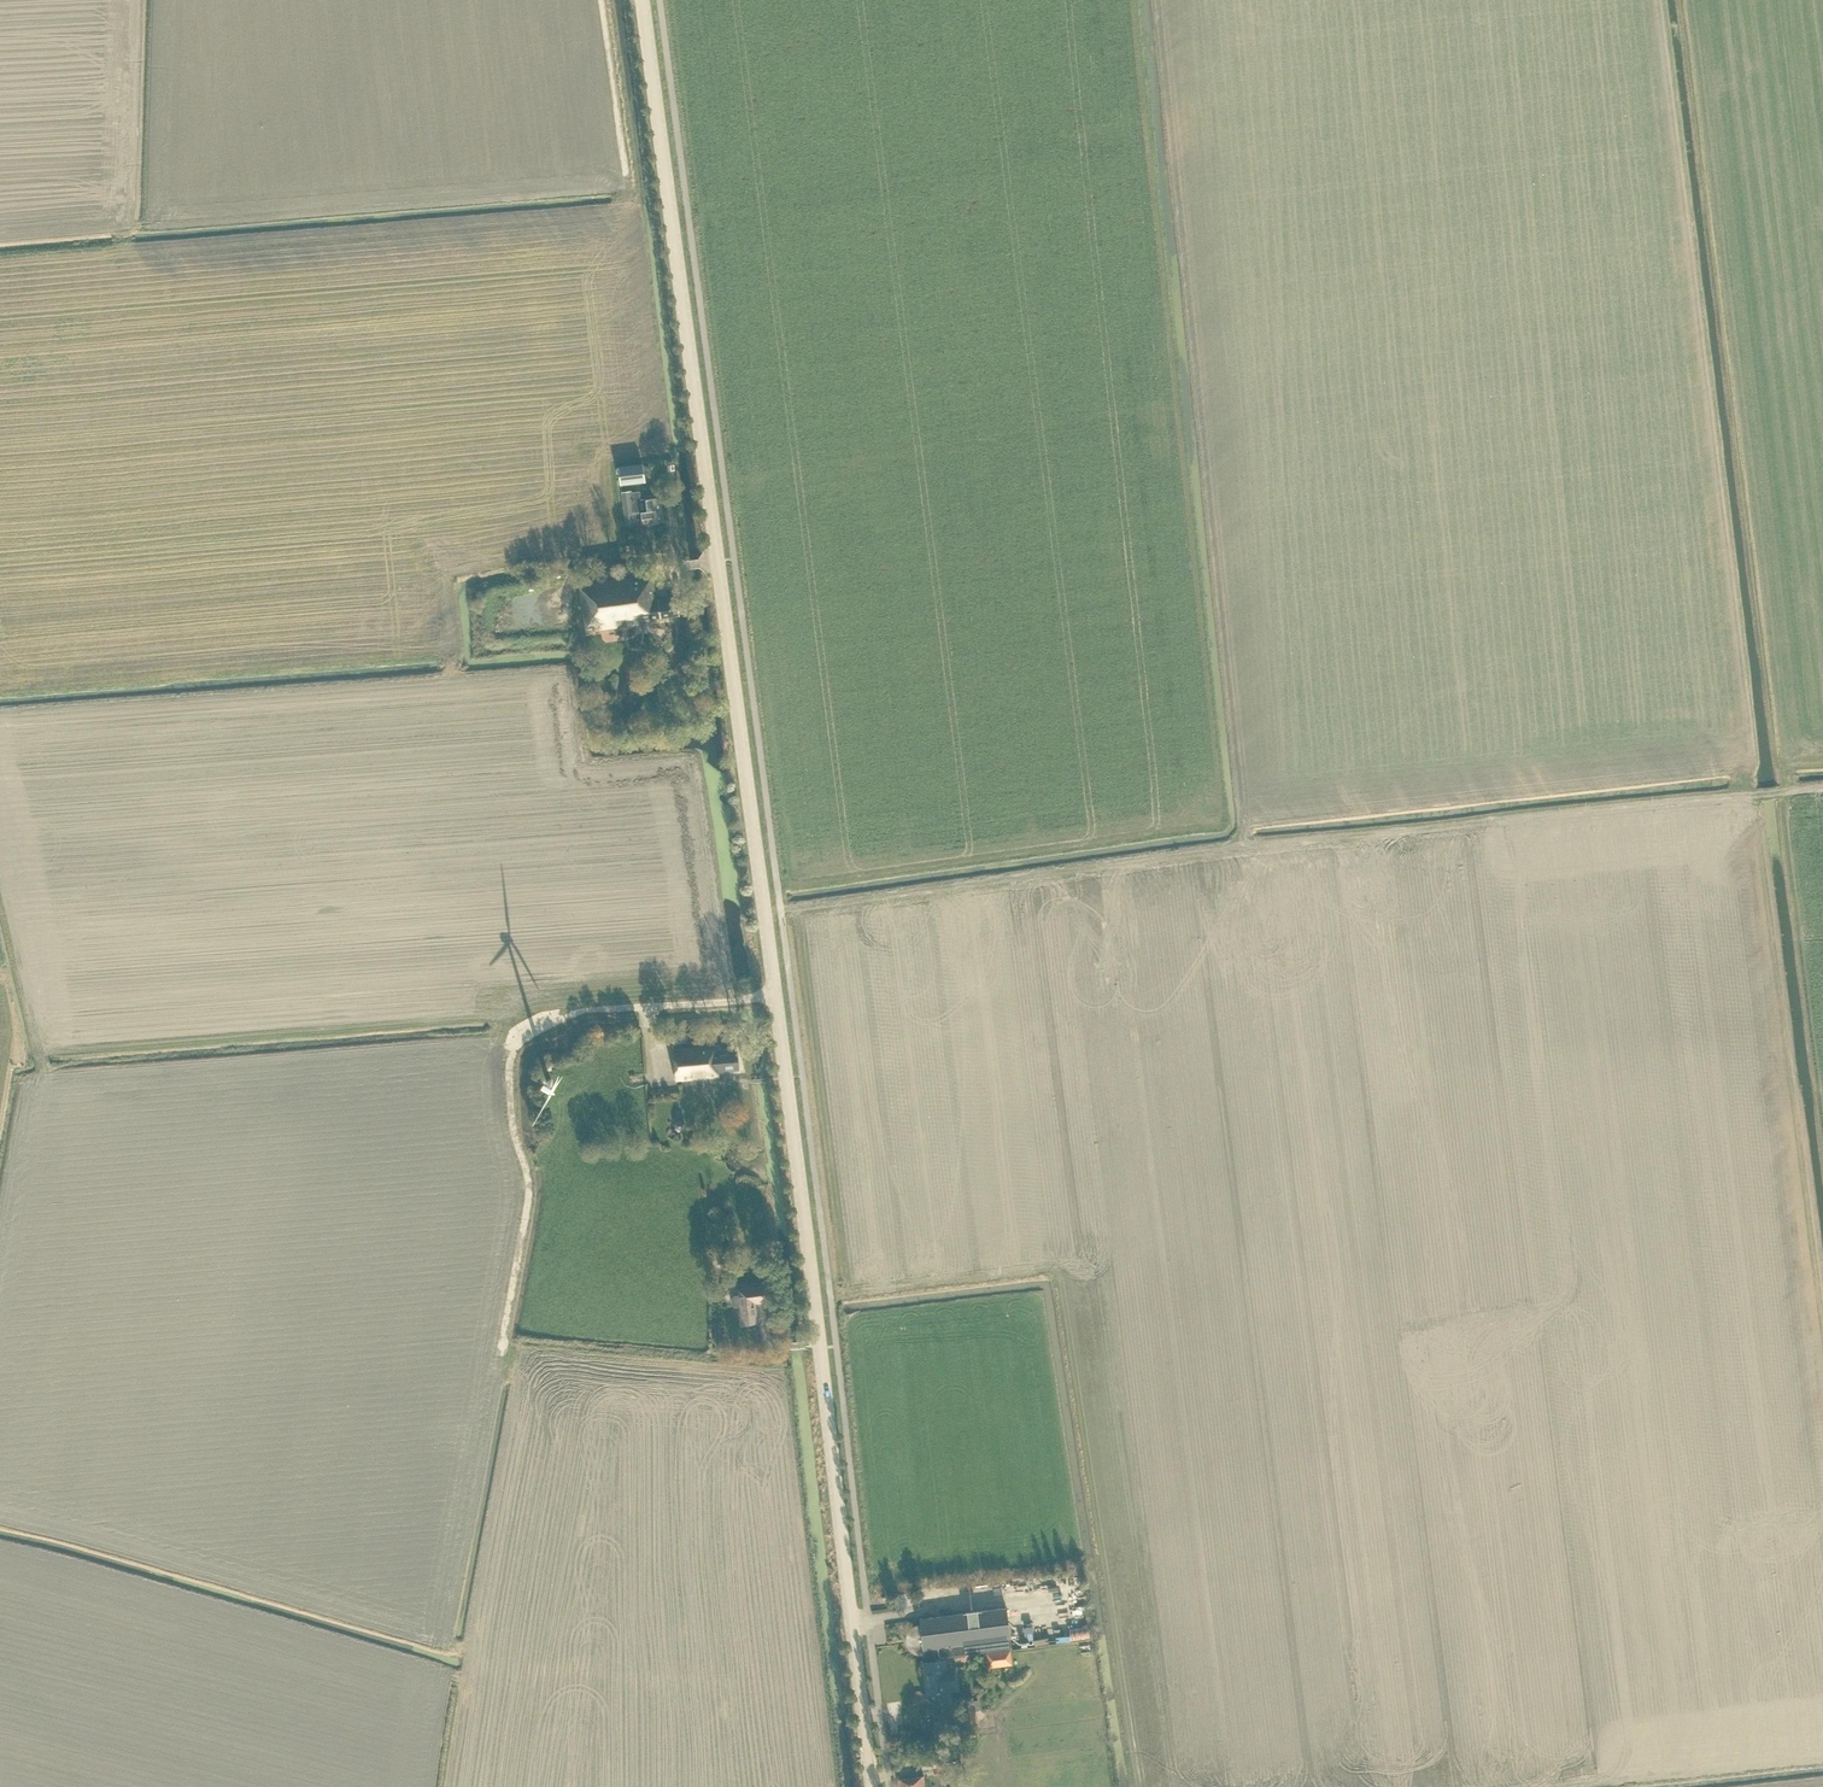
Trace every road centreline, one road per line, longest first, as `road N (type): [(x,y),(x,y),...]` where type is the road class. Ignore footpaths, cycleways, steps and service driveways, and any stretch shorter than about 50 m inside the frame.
road 1 (tertiary): [(871,1786),(642,0)]
road 2 (track): [(1822,787),(1240,843),(764,910)]

